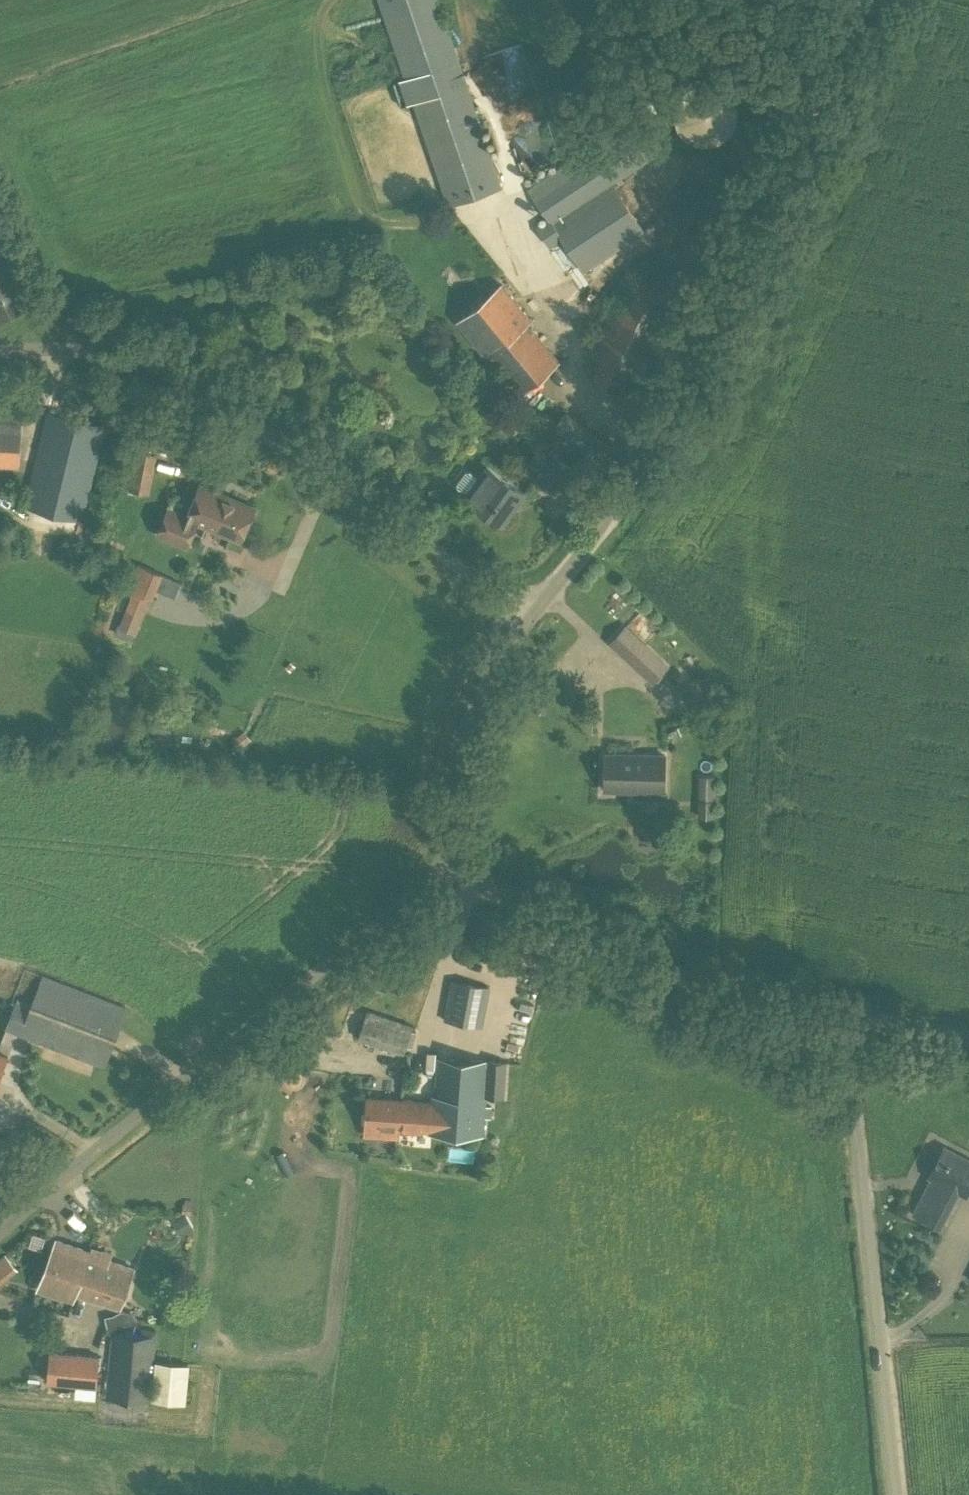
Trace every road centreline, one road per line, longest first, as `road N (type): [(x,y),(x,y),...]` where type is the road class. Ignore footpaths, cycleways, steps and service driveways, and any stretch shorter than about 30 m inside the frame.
road 1 (unclassified): [(521,623),(635,480),(864,0)]
road 2 (unclassified): [(521,623),(197,368),(114,347),(0,344)]
road 3 (unclassified): [(0,1216),(461,859)]
road 4 (unclassified): [(895,1494),(842,1031)]
road 5 (unclassified): [(842,1031),(718,999),(642,966),(492,890),(461,859)]
road 6 (unclassified): [(461,859),(455,783),(492,675),(521,623)]
road 7 (unclassified): [(968,1040),(895,1028),(842,1031)]

